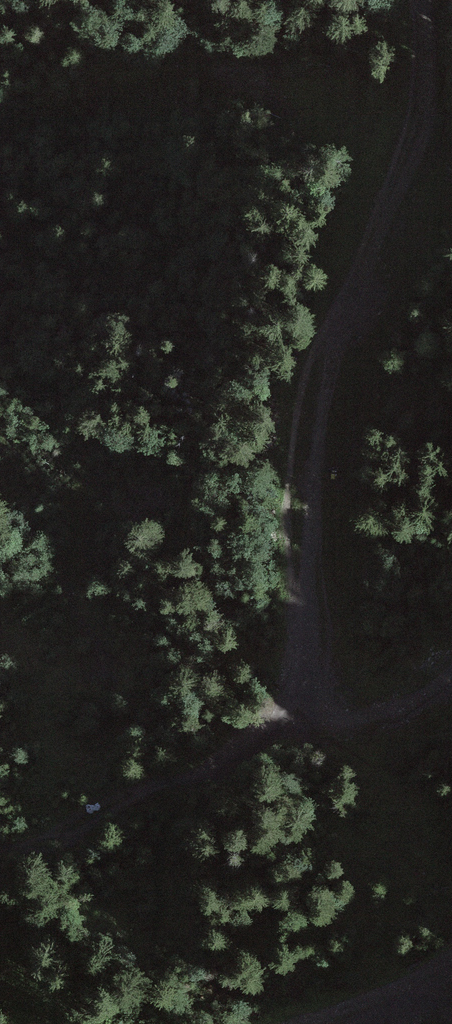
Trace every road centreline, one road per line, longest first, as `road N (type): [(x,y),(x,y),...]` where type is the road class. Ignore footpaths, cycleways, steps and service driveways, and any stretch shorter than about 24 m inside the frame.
road 1 (track): [(314,635),(331,369),(363,278)]
road 2 (track): [(363,278),(417,116),(424,66),(417,0)]
road 3 (track): [(451,669),(383,725),(333,723),(317,702)]
road 4 (track): [(303,1023),(451,953)]

